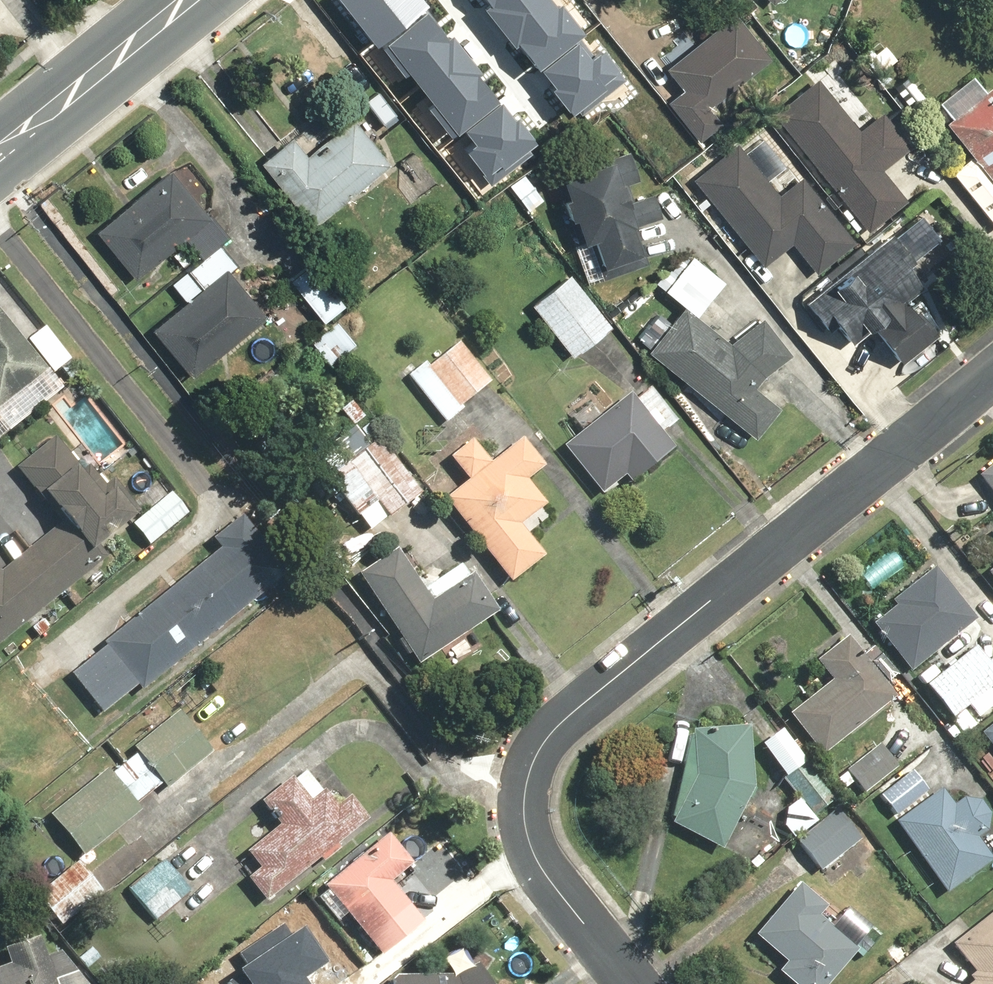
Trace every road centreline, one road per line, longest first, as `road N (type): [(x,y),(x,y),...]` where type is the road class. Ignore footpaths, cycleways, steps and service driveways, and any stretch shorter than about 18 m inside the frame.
road 1 (residential): [(634,983),(538,863),(525,822),(530,776),(546,740),(992,374)]
road 2 (secondary): [(0,154),(190,0)]

